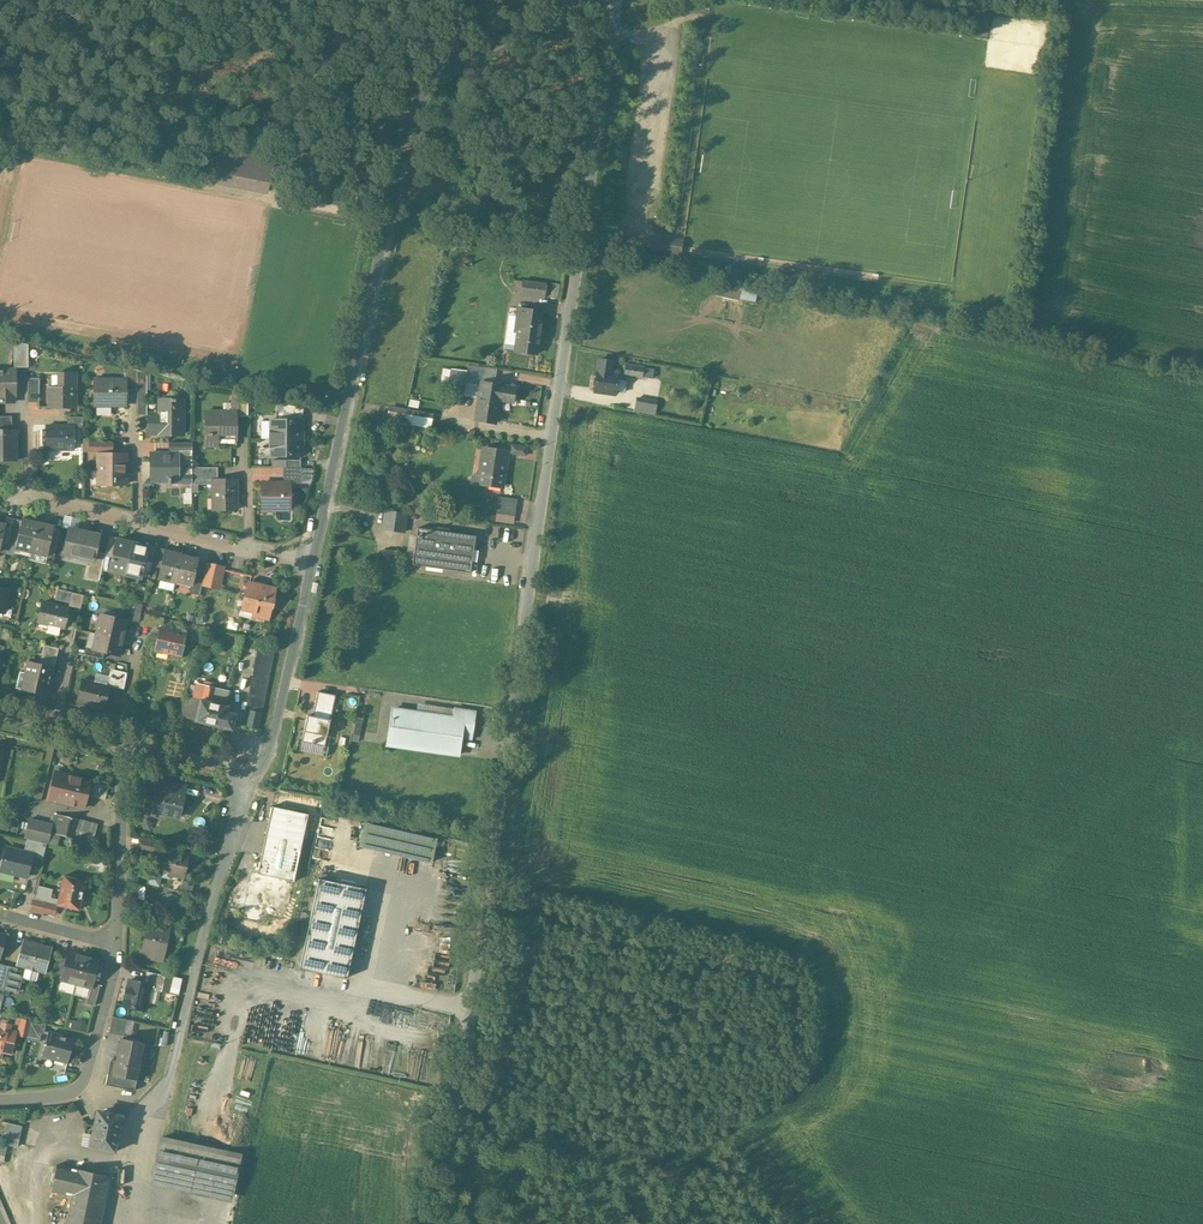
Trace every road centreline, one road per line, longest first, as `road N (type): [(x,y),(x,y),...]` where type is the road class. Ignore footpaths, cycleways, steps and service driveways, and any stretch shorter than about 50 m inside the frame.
road 1 (residential): [(441,1223),(617,0)]
road 2 (residential): [(311,560),(410,112),(441,76),(589,0)]
road 3 (track): [(410,112),(394,108),(353,121),(285,152),(267,148),(141,0)]
road 4 (residential): [(179,1038),(216,888),(259,772)]
road 5 (residential): [(118,944),(89,1076),(59,1094),(0,1099)]
road 6 (residential): [(259,772),(276,729),(311,560)]
road 7 (residential): [(126,743),(118,944)]
road 8 (residential): [(259,772),(126,743)]
road 9 (residential): [(126,743),(0,714)]
road 10 (residential): [(118,944),(0,913)]

